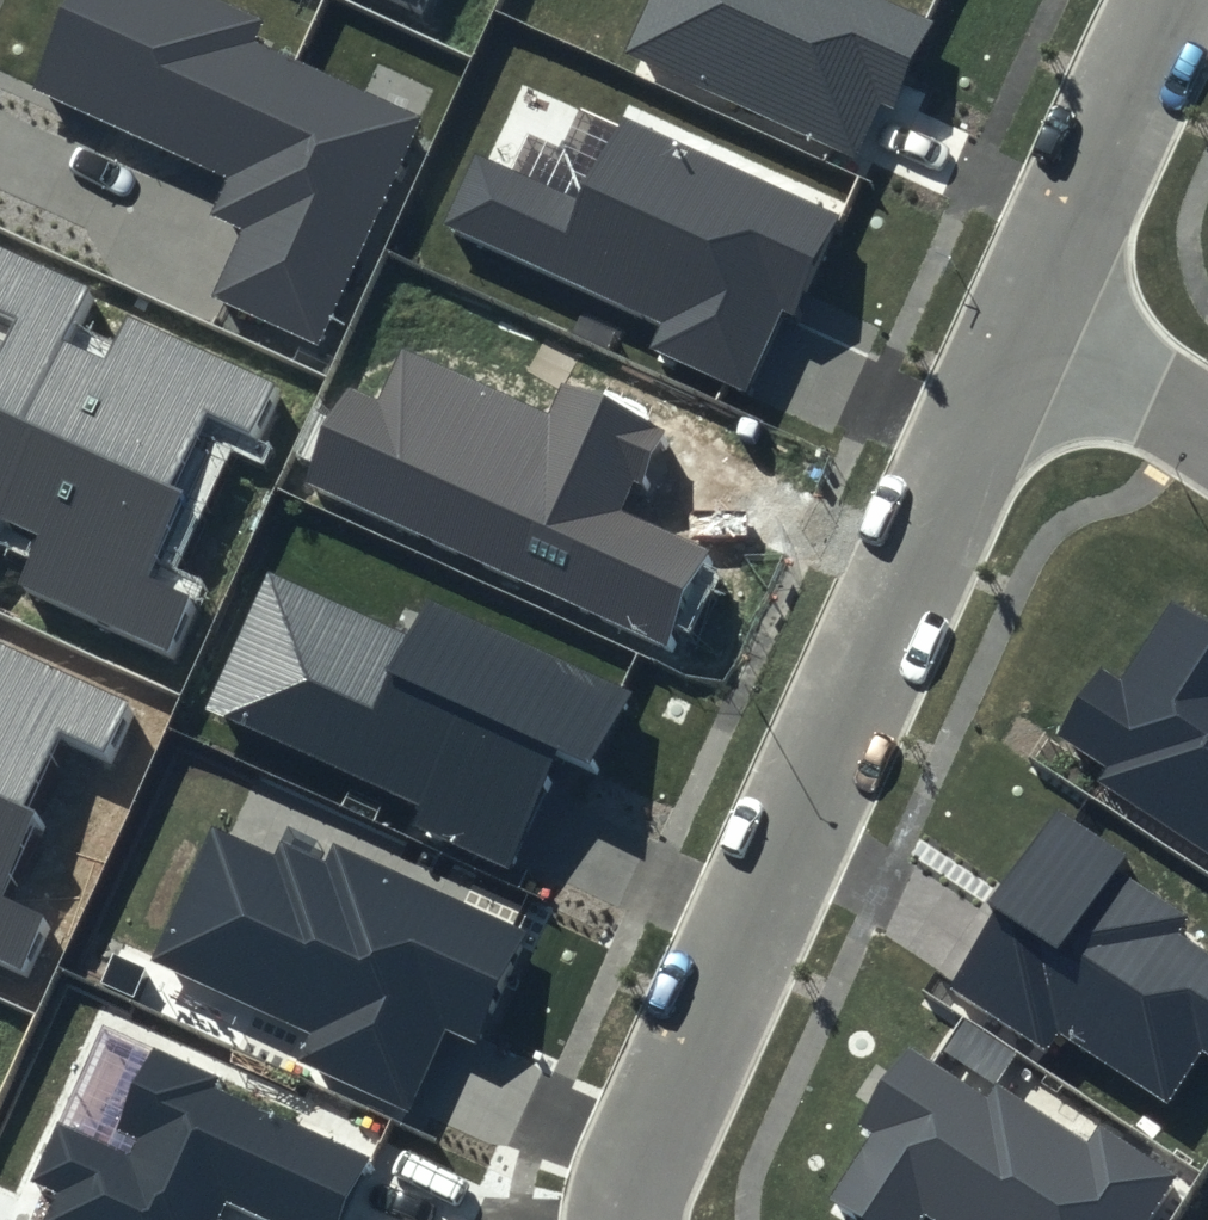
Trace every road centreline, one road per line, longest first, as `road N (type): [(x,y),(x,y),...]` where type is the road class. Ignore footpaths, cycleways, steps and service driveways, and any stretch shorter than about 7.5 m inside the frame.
road 1 (residential): [(626,1219),(656,1133),(1024,317)]
road 2 (residential): [(1024,317),(1183,0)]
road 3 (residential): [(1207,436),(1024,317)]

